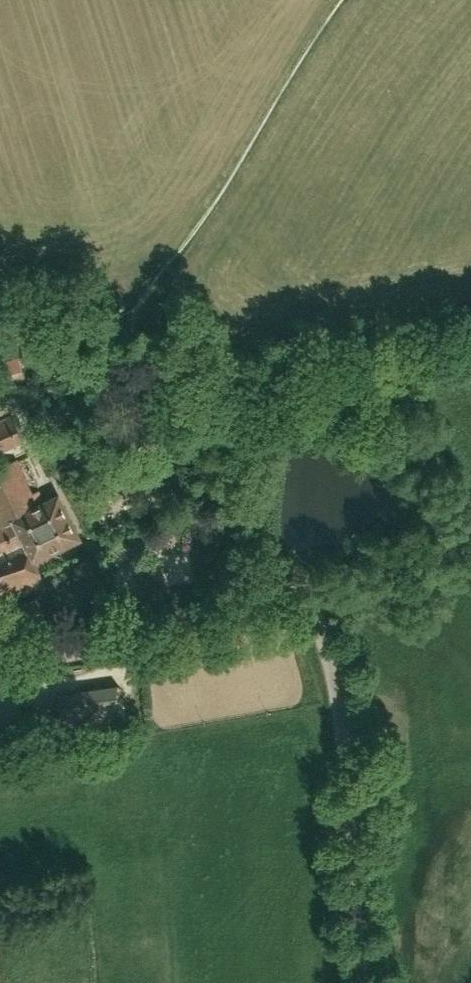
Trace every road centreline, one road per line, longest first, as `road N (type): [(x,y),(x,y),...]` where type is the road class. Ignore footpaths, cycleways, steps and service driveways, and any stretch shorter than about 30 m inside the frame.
road 1 (unclassified): [(364,982),(340,698),(311,607),(291,597),(219,607),(0,665)]
road 2 (track): [(342,0),(198,236),(169,265)]

